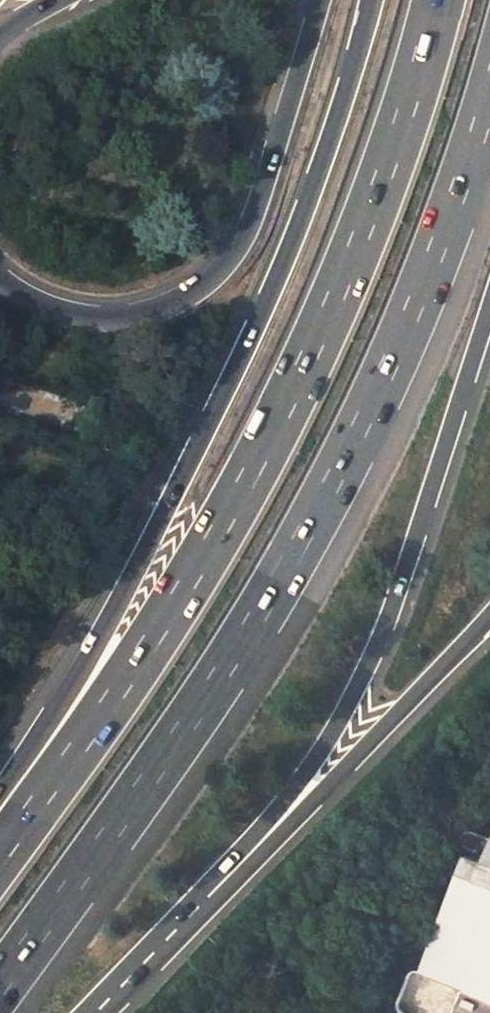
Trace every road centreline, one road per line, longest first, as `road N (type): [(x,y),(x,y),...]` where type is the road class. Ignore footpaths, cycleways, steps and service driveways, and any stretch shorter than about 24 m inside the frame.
road 1 (trunk): [(0,983),(275,596),(408,325),(489,96)]
road 2 (trunk): [(436,0),(385,167),(281,413),(145,646),(0,847)]
road 3 (trunk): [(369,0),(323,154),(246,339),(123,590),(0,789)]
road 4 (trunk): [(208,897),(312,759),(363,672),(406,568),(489,303)]
road 5 (primary): [(321,0),(250,222),(207,281),(142,312),(86,316),(43,305),(0,280)]
road 6 (trunk): [(208,897),(259,856),(471,634)]
road 7 (trunk): [(97,1012),(208,897)]

